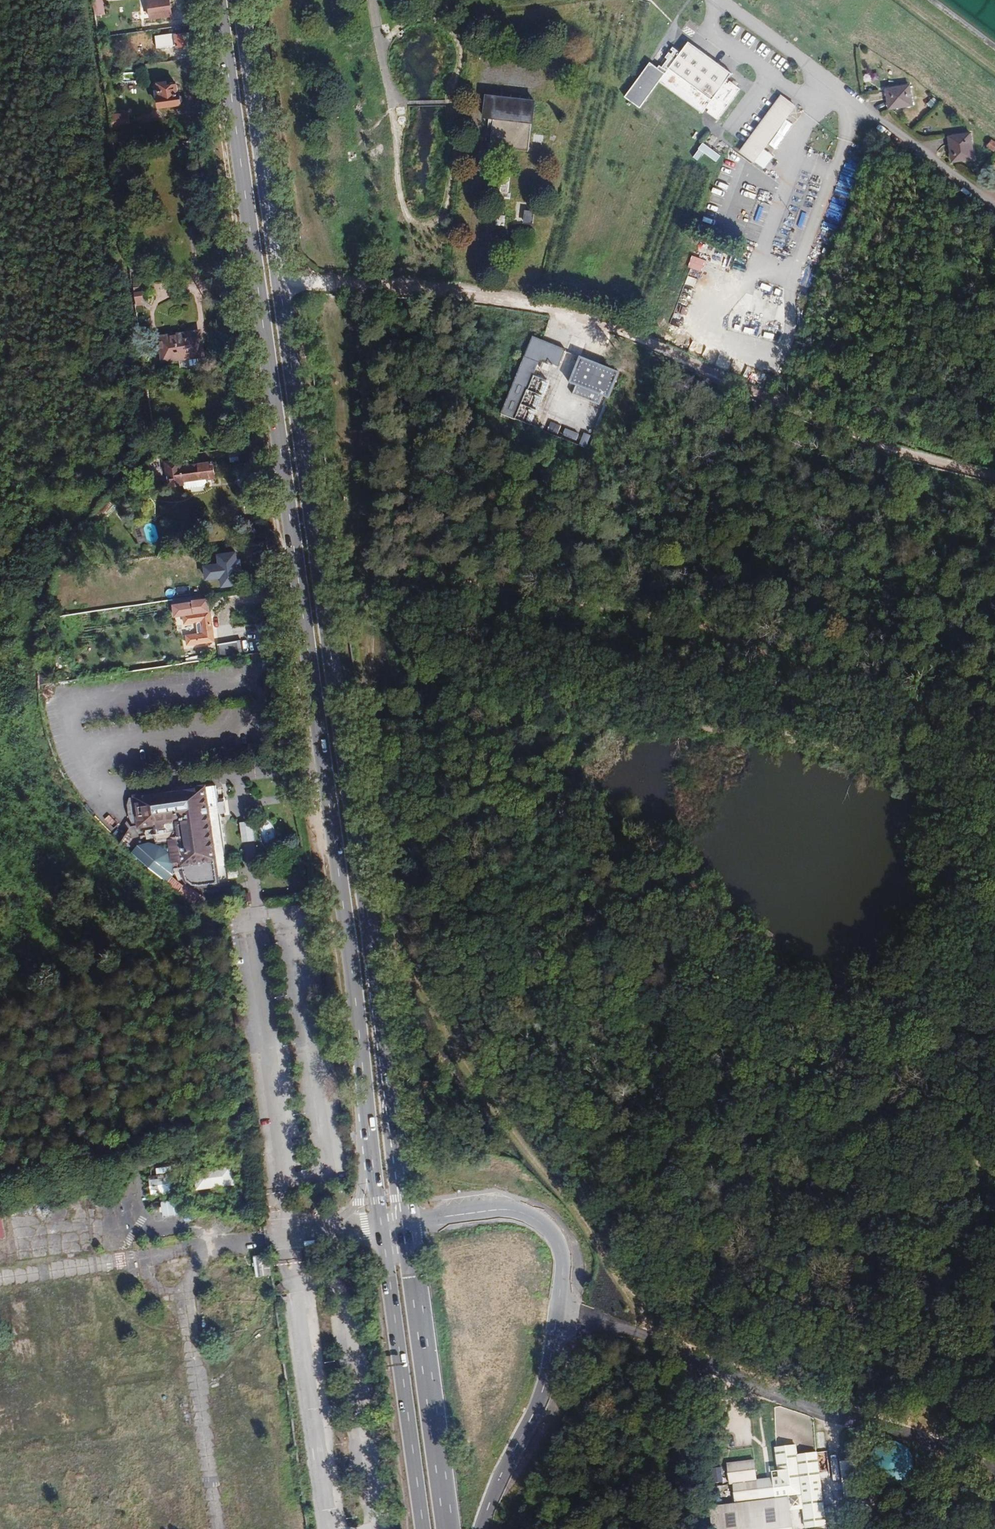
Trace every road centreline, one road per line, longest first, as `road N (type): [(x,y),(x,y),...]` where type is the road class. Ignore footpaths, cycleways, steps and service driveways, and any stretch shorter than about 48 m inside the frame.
road 1 (primary): [(405,1221),(240,0)]
road 2 (primary): [(217,0),(365,1106)]
road 3 (track): [(419,560),(376,613),(361,664),(397,910),(501,1131),(558,1191),(643,1325),(641,1336)]
road 4 (track): [(994,476),(897,452),(551,308),(479,295),(279,283)]
road 5 (track): [(977,755),(905,705),(708,633),(419,560)]
road 6 (track): [(977,755),(928,781),(791,730),(656,717),(604,725),(568,755)]
road 7 (unclassified): [(924,1440),(814,1409),(641,1336),(558,1314)]
road 8 (track): [(563,773),(569,788),(675,855),(807,986),(819,1015)]
road 9 (primary): [(449,1528),(405,1221)]
road 10 (primary): [(381,1224),(423,1528)]
road 11 (track): [(177,1250),(219,1528)]
road 12 (track): [(270,1236),(0,1277)]
road 13 (primary): [(558,1314),(559,1246),(531,1215),(504,1209),(405,1221)]
road 14 (primary): [(483,1528),(547,1387),(558,1314)]
road 15 (unclassified): [(365,1106),(359,1199),(329,1230)]

